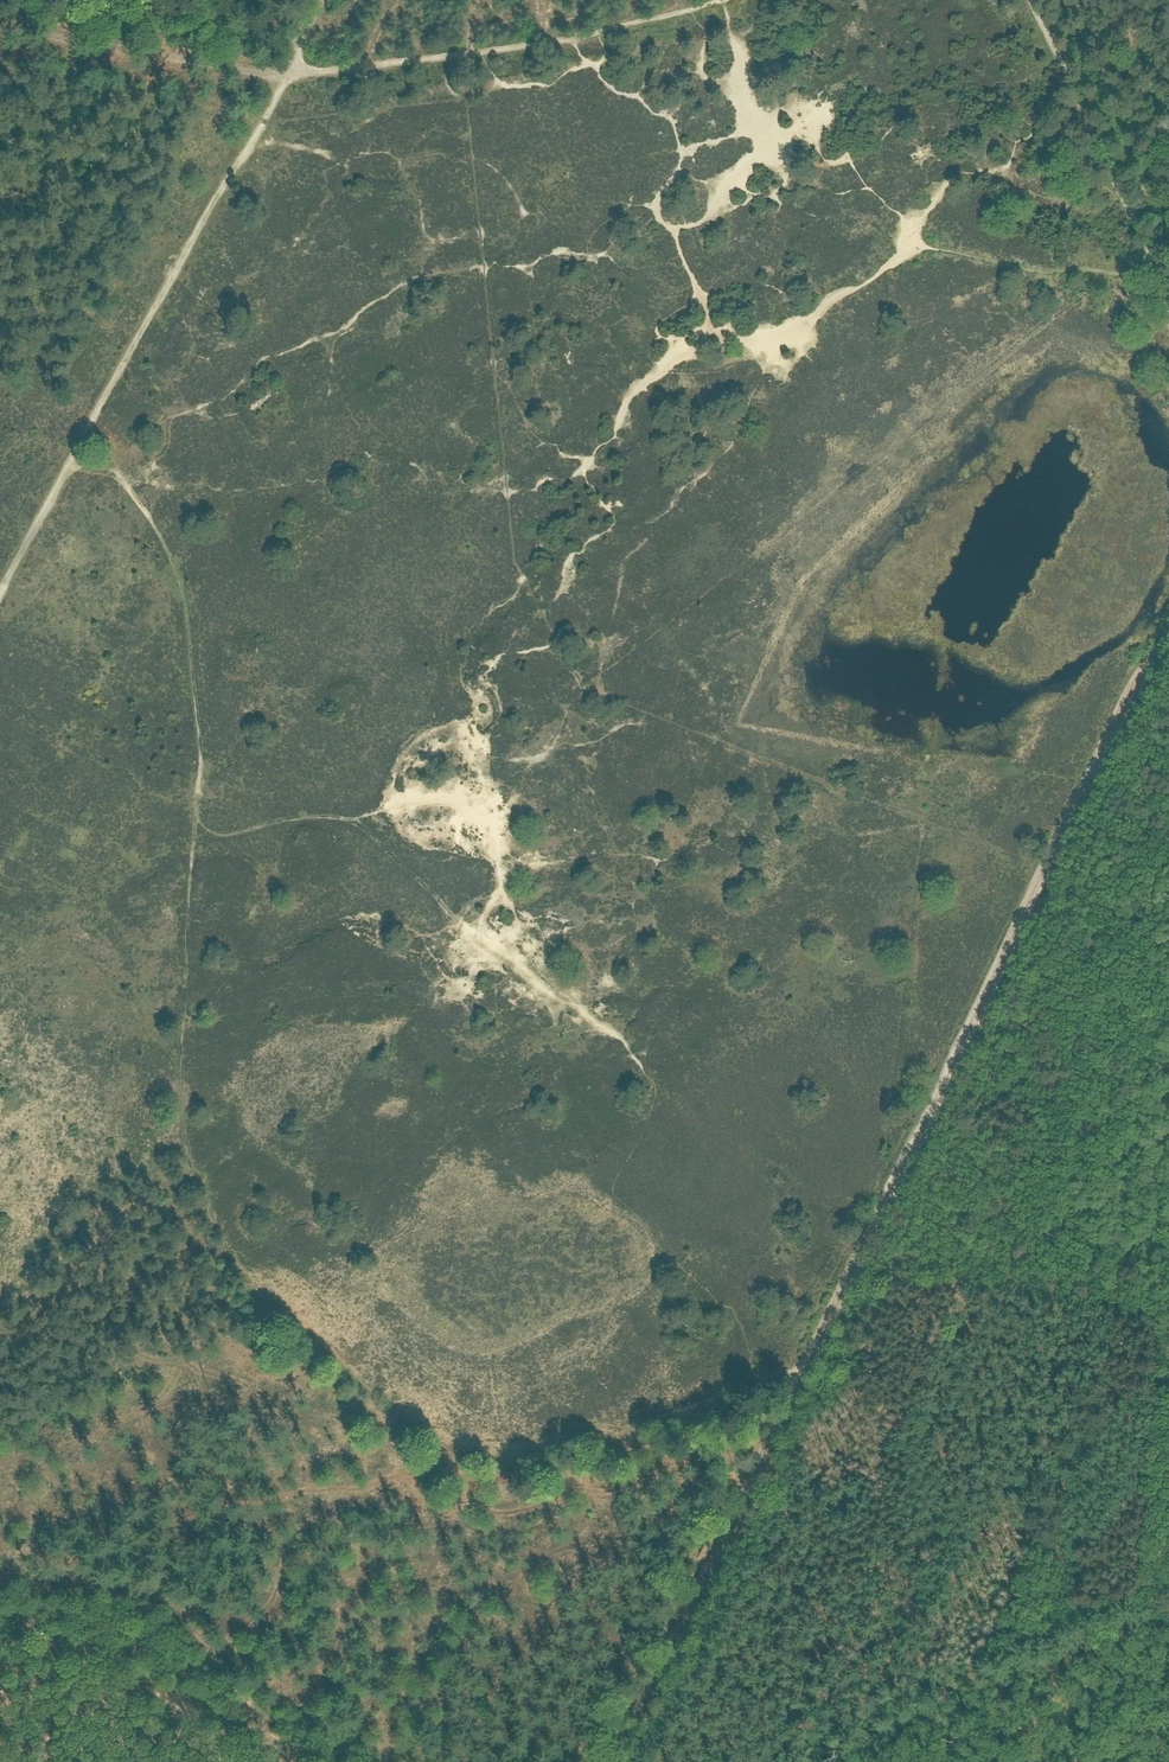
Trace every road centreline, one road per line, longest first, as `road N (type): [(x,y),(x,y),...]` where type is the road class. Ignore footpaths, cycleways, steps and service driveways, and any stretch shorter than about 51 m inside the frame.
road 1 (track): [(0,591),(290,74),(0,24)]
road 2 (track): [(803,1371),(1044,867),(1168,628)]
road 3 (track): [(617,1761),(803,1371)]
road 4 (track): [(290,74),(597,33),(709,0)]
road 5 (track): [(1033,0),(1157,270),(1168,314)]
road 6 (track): [(307,1761),(0,1615)]

